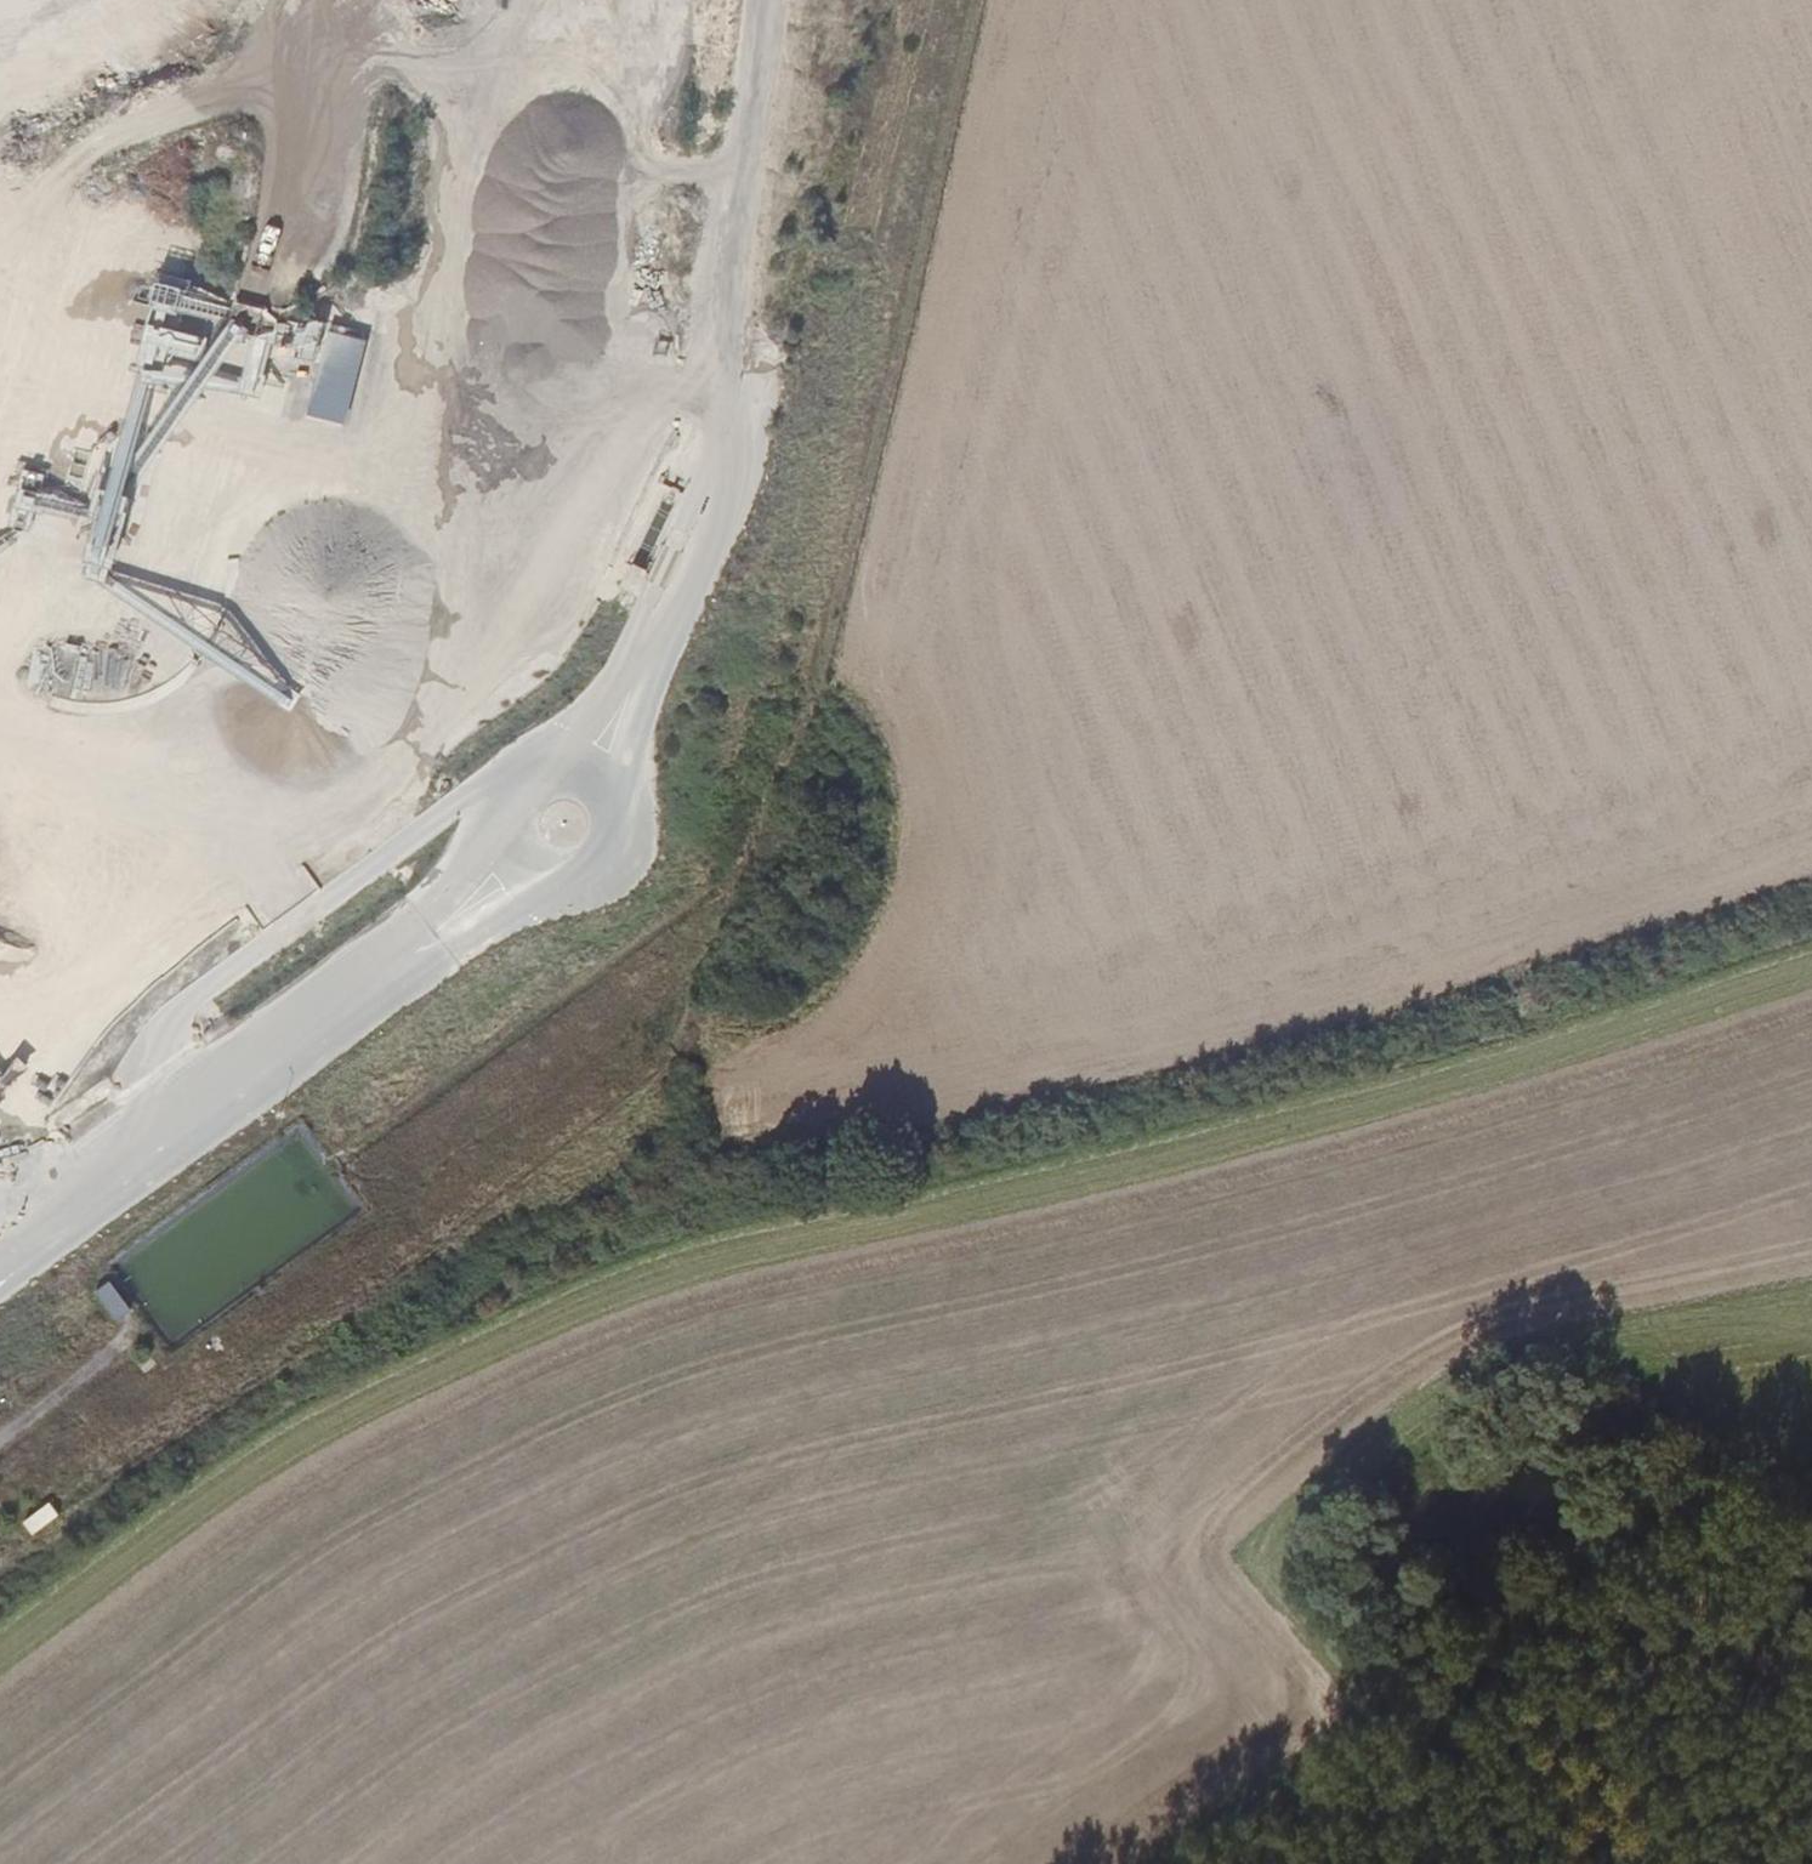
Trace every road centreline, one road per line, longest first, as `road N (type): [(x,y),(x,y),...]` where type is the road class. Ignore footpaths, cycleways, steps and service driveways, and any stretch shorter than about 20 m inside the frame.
road 1 (track): [(0,1587),(387,1323),(710,1195),(1033,1121),(1531,980),(1811,890)]

